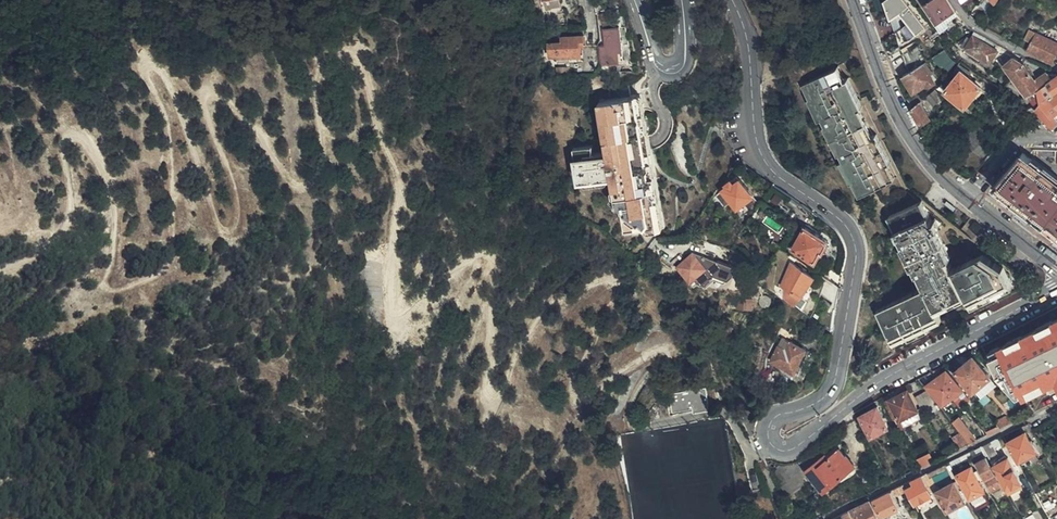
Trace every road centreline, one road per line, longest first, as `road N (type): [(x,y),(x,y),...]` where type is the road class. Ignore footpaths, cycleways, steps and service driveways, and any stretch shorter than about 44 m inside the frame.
road 1 (tertiary): [(1056,289),(885,381),(798,446),(769,447),(765,438),(776,416),(808,408),(833,382),(856,244),(837,214),(766,167),(753,128),(746,41),(731,0)]
road 2 (unclassified): [(966,201),(935,174),(896,118),(851,0)]
road 3 (tertiary): [(682,0),(686,57),(666,69),(652,58),(633,0)]
road 4 (residential): [(957,0),(971,22),(1056,65)]
road 5 (residential): [(966,201),(1007,148),(1027,137),(1056,137)]

